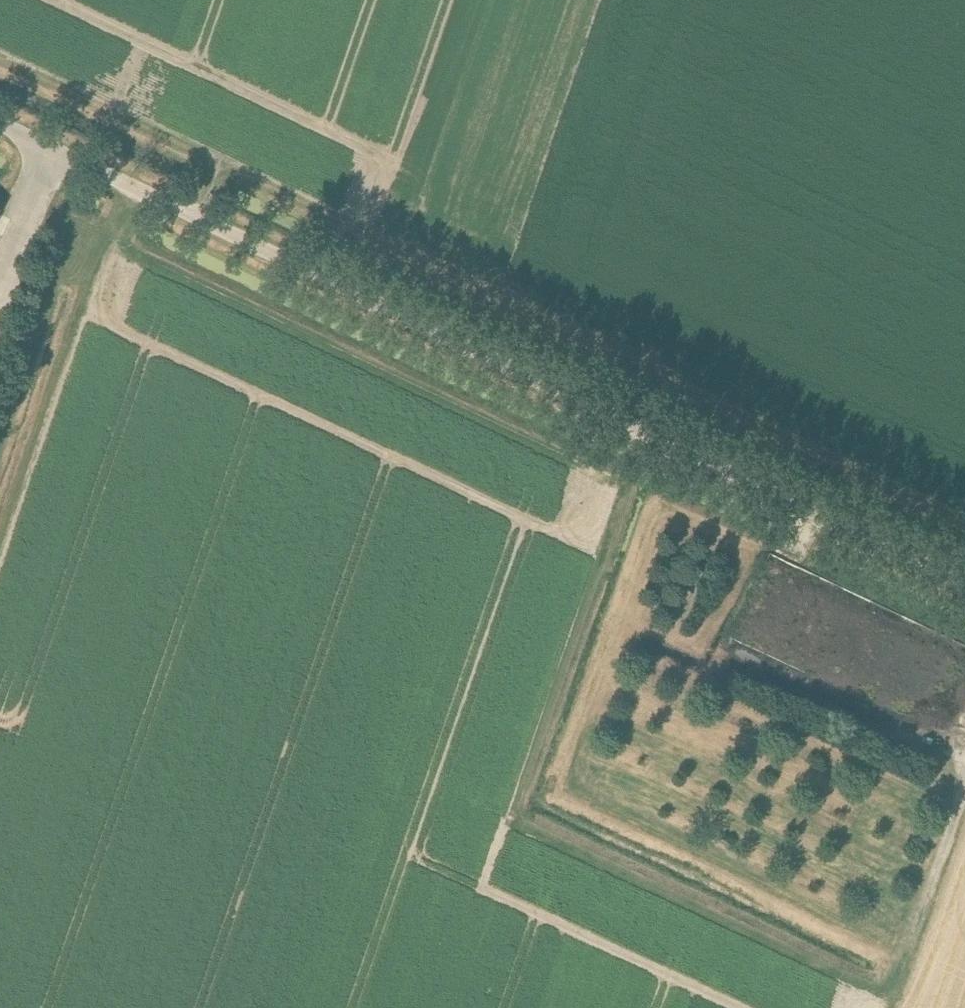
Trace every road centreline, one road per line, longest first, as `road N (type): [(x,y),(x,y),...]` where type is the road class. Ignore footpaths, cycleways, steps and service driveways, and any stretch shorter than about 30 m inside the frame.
road 1 (track): [(964,786),(891,997),(510,817),(624,484),(0,190)]
road 2 (unclassified): [(964,585),(0,124)]
road 3 (track): [(0,62),(964,521)]
road 4 (track): [(0,539),(94,258)]
road 5 (track): [(94,258),(57,287),(0,440)]

